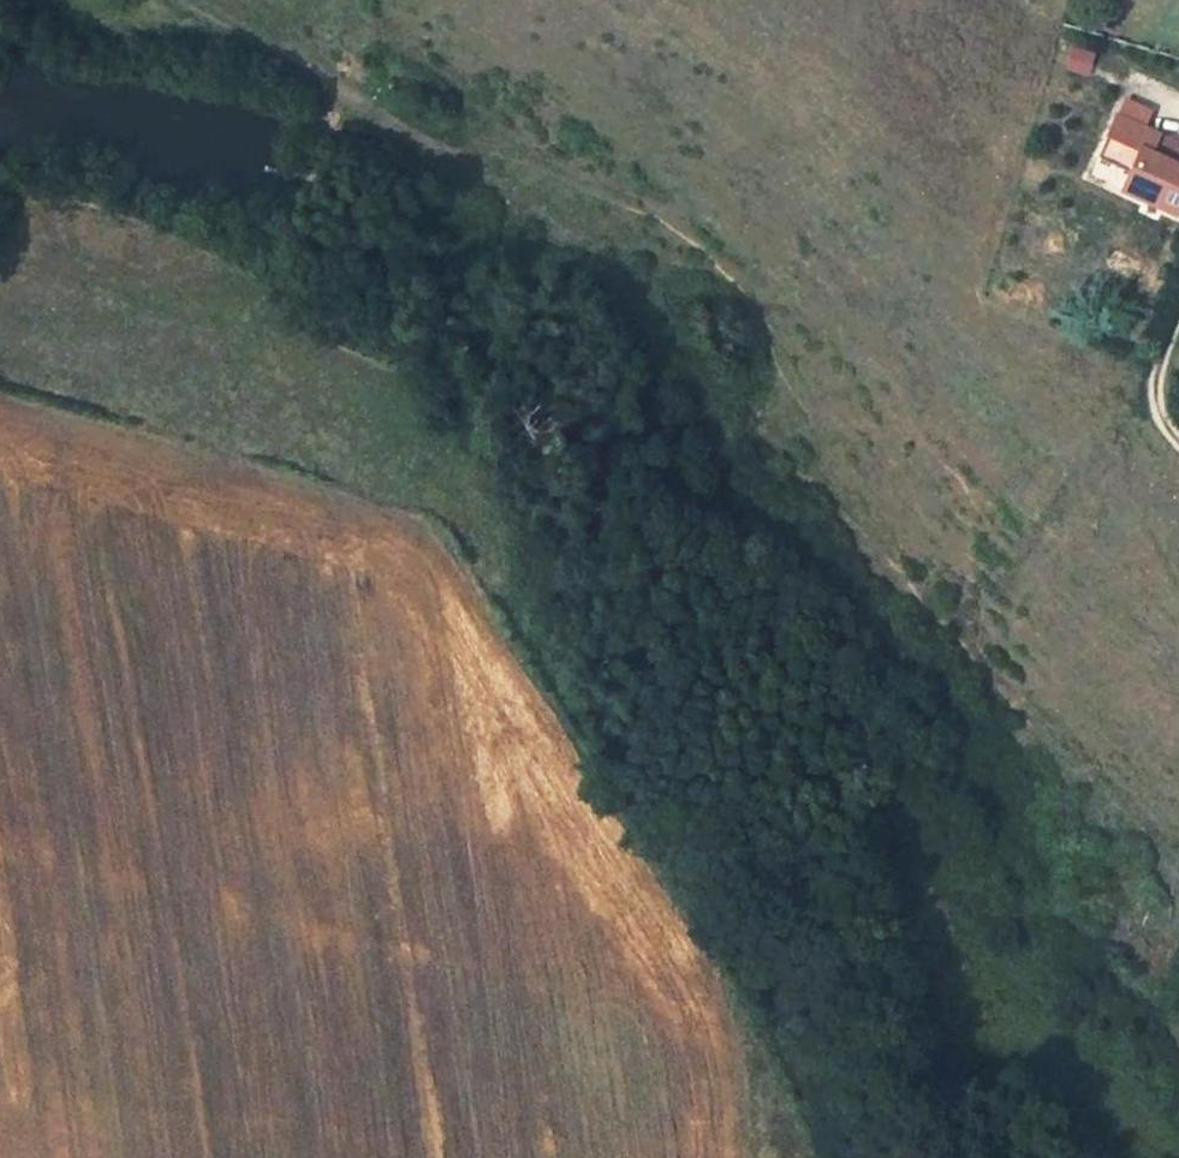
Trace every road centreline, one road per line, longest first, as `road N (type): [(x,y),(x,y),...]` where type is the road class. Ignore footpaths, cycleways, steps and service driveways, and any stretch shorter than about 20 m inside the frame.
road 1 (track): [(1178,325),(1155,389),(1178,444)]

